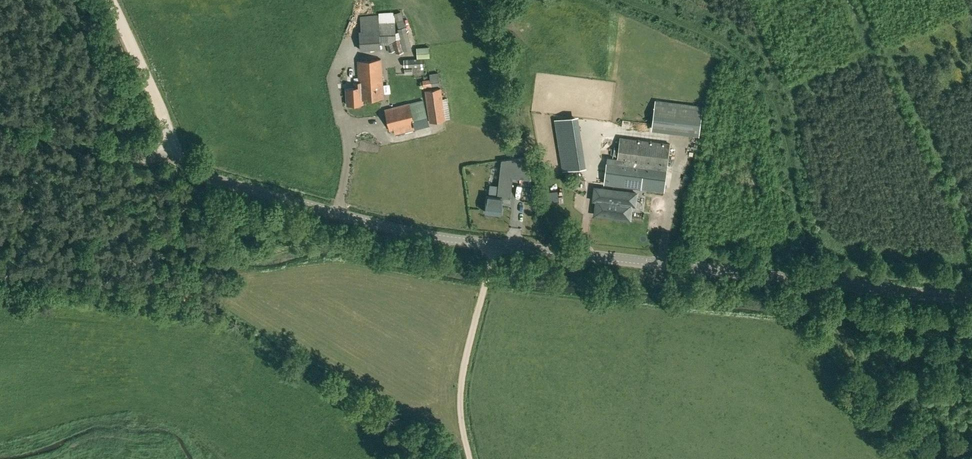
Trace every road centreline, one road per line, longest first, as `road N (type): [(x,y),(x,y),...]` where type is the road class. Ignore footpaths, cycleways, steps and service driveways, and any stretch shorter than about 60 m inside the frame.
road 1 (tertiary): [(971,301),(432,235),(0,120)]
road 2 (track): [(816,282),(851,357),(902,424),(947,458)]
road 3 (track): [(493,245),(460,387),(471,458)]
road 4 (track): [(165,120),(112,0)]

